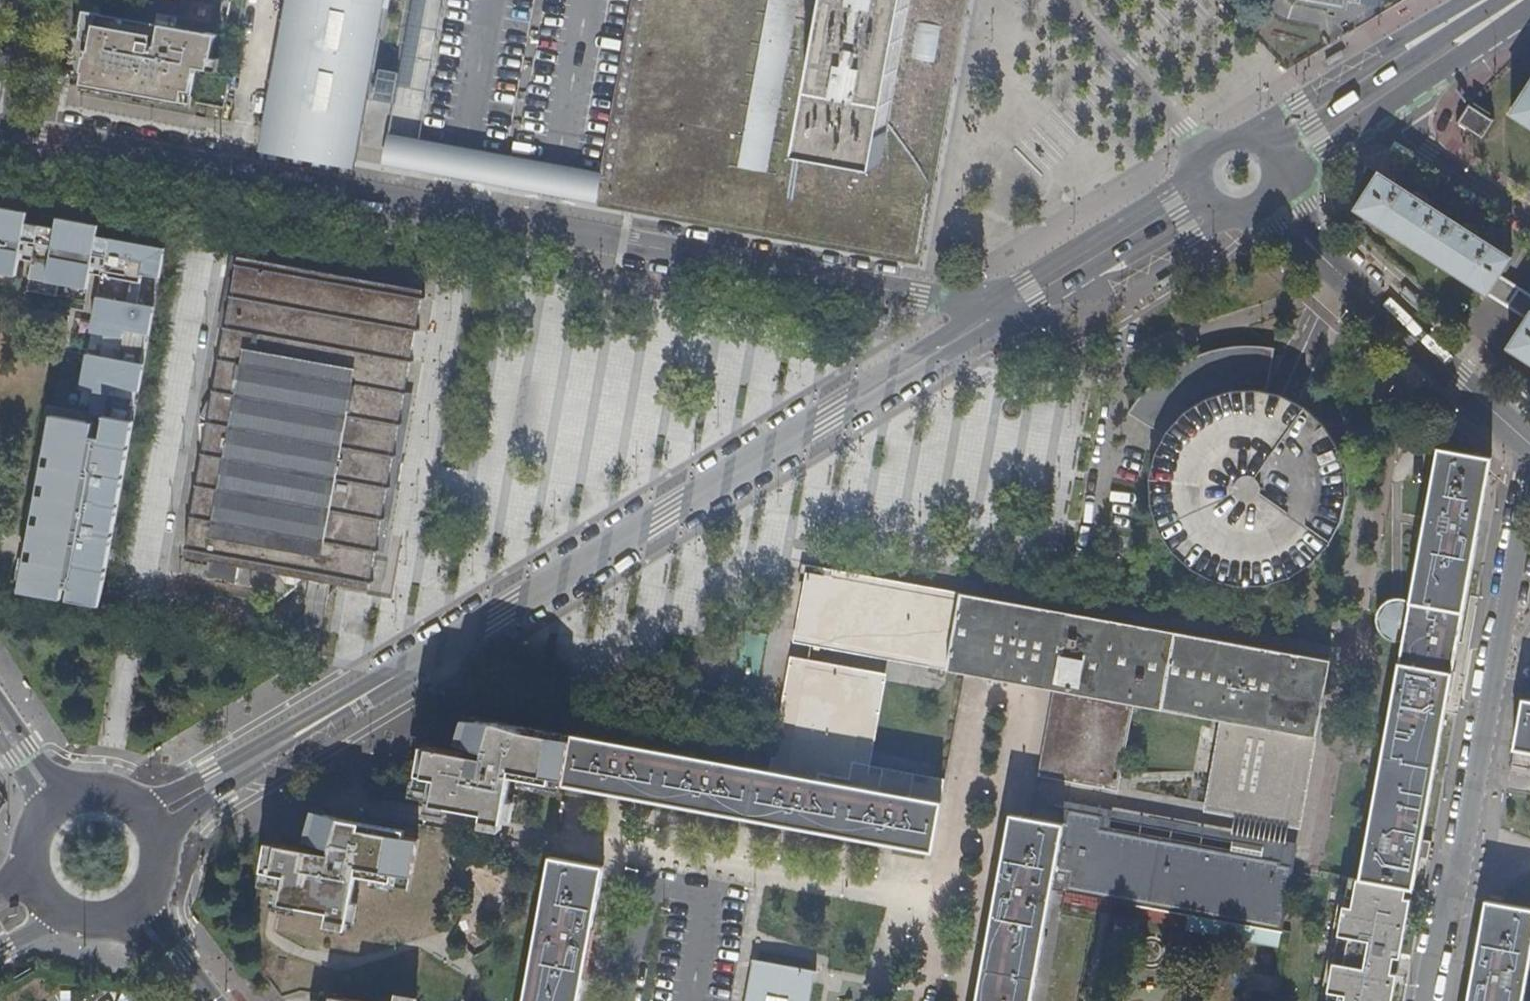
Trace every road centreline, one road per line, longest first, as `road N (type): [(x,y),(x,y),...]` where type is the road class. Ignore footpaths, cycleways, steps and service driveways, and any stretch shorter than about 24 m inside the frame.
road 1 (residential): [(0,133),(1023,314)]
road 2 (secondary): [(313,729),(1023,314)]
road 3 (residential): [(1430,1000),(1529,462)]
road 4 (residential): [(1264,186),(1324,258),(1529,440)]
road 5 (residential): [(696,1000),(712,896),(652,887),(632,1000)]
road 6 (residential): [(1074,0),(1215,156)]
road 7 (residential): [(1353,112),(1529,227)]
road 8 (secondary): [(1353,112),(1529,1)]
road 9 (secondary): [(1215,193),(1051,296)]
road 10 (secondary): [(313,729),(270,736),(146,806)]
road 11 (secondary): [(164,839),(313,729)]
road 12 (residential): [(0,120),(22,0)]

